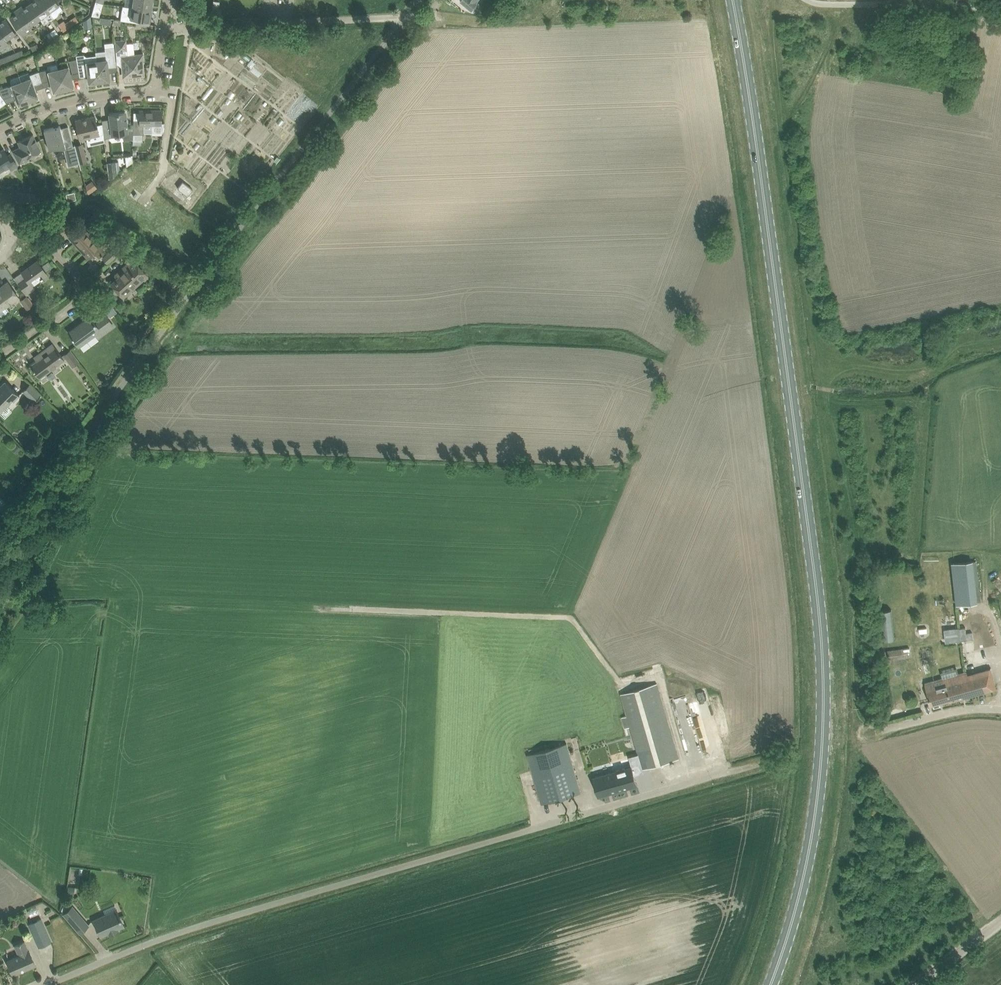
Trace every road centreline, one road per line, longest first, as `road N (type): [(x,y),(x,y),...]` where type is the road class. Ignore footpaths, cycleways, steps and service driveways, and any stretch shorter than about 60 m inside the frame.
road 1 (primary): [(770,984),(813,829),(822,655),(733,0)]
road 2 (unclassified): [(48,984),(184,930),(778,758)]
road 3 (residential): [(164,30),(406,17)]
road 4 (residential): [(0,353),(78,293),(75,274),(44,240),(12,233)]
road 5 (unclassified): [(1000,11),(840,4)]
road 6 (residential): [(0,130),(71,102),(154,92)]
road 7 (residential): [(154,92),(170,94),(174,104),(163,173),(143,201)]
road 8 (unclassified): [(884,730),(962,710),(1000,709)]

